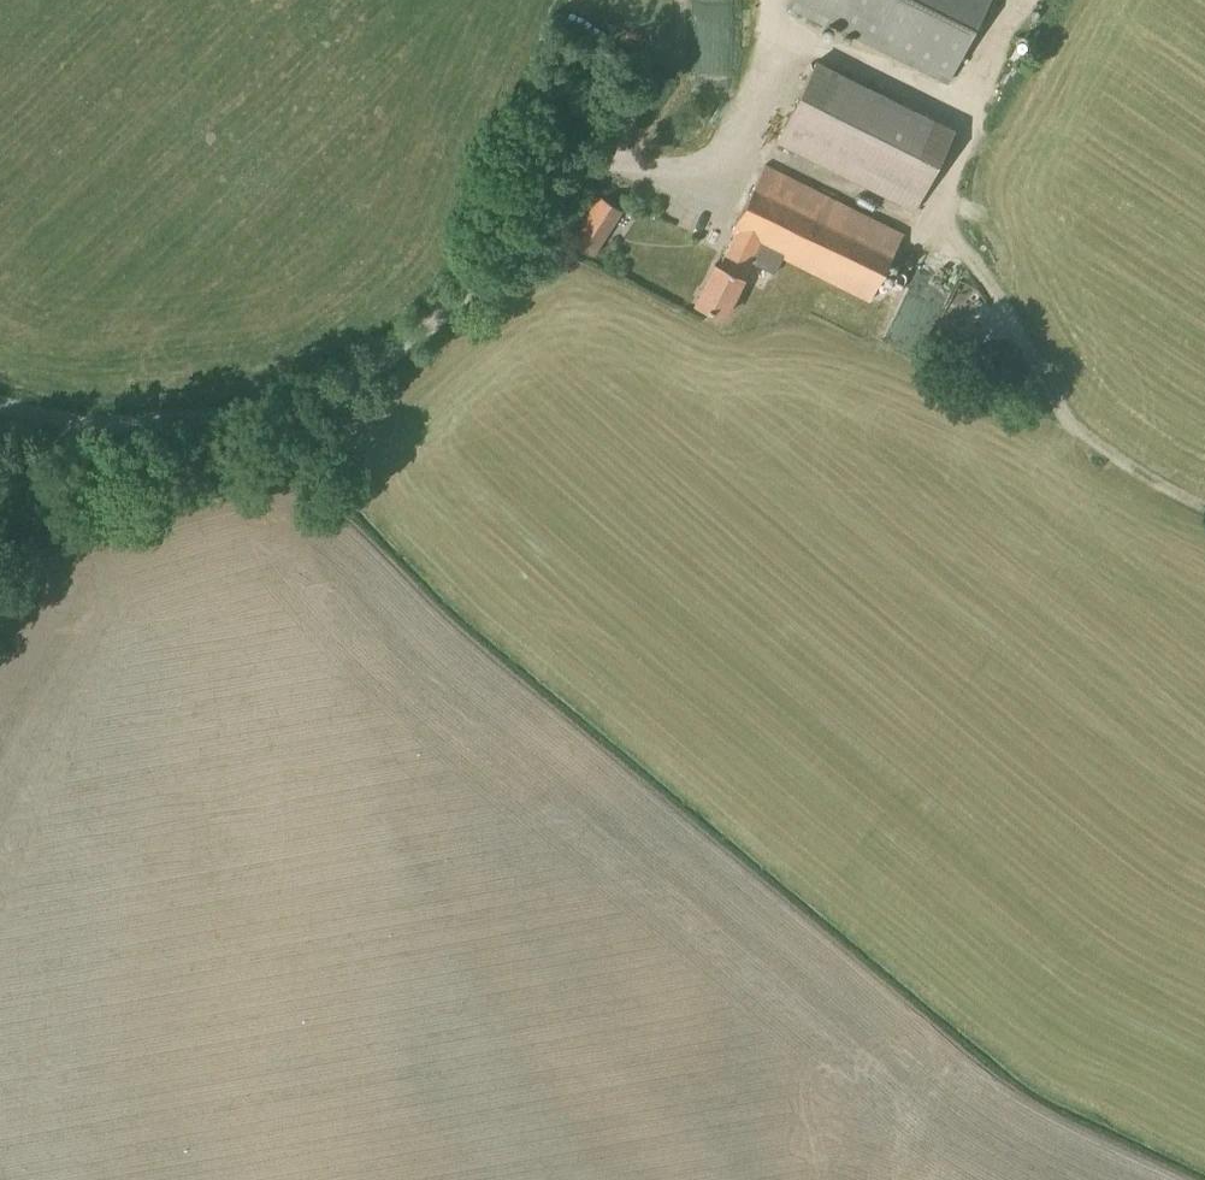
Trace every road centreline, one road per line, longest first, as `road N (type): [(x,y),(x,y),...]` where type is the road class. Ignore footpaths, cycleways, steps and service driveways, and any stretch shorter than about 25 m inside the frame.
road 1 (unclassified): [(461,292),(367,379),(321,401),(57,432),(0,411)]

